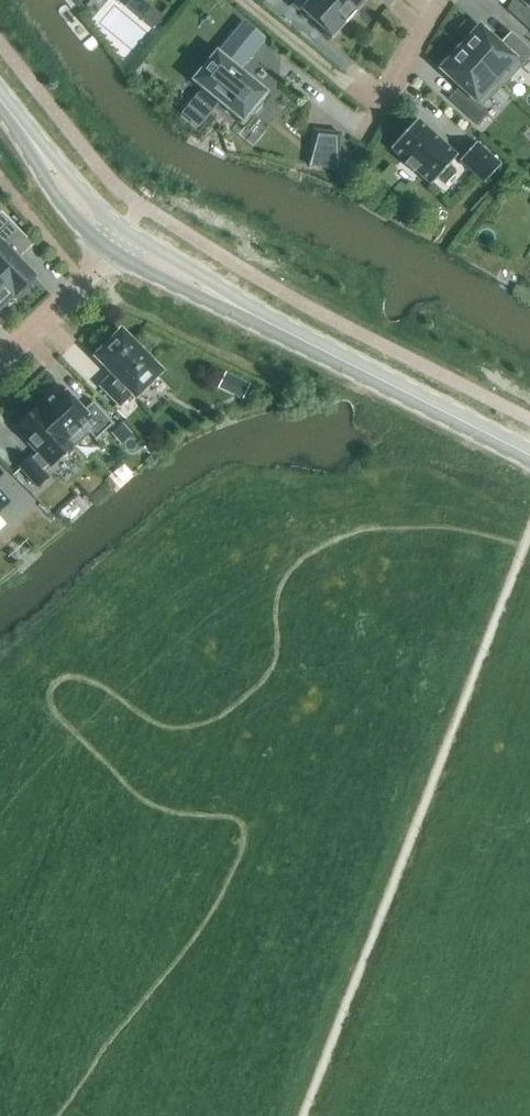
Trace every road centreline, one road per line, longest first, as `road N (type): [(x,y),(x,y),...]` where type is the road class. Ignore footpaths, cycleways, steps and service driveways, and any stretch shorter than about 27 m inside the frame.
road 1 (tertiary): [(529,457),(294,337)]
road 2 (tertiary): [(110,253),(294,337)]
road 3 (tertiary): [(294,337),(126,229)]
road 4 (tertiary): [(15,116),(64,207),(110,253)]
road 5 (tertiary): [(126,229),(15,116)]
road 6 (residential): [(445,0),(365,134)]
road 7 (residential): [(0,357),(110,253)]

